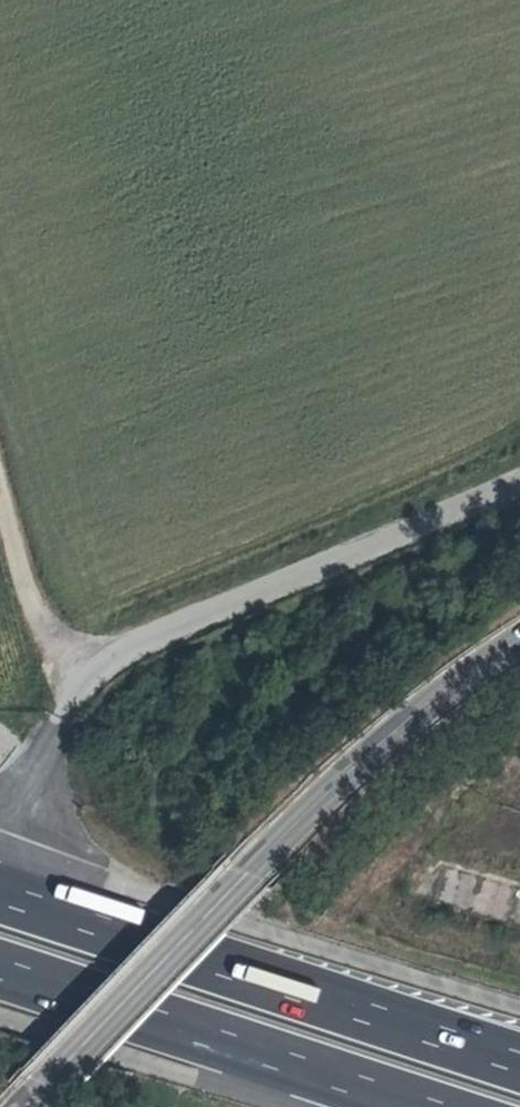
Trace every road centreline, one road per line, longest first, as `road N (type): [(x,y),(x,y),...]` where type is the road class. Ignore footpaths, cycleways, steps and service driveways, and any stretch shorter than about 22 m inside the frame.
road 1 (secondary): [(34,1106),(251,875),(359,772),(519,649)]
road 2 (motorway): [(519,1066),(0,894)]
road 3 (unclassified): [(519,492),(133,657),(88,686)]
road 4 (motorway): [(0,969),(420,1106)]
road 5 (track): [(519,856),(450,839),(411,854),(381,894),(410,930),(519,963)]
road 6 (track): [(88,686),(56,649),(38,612),(0,474)]

